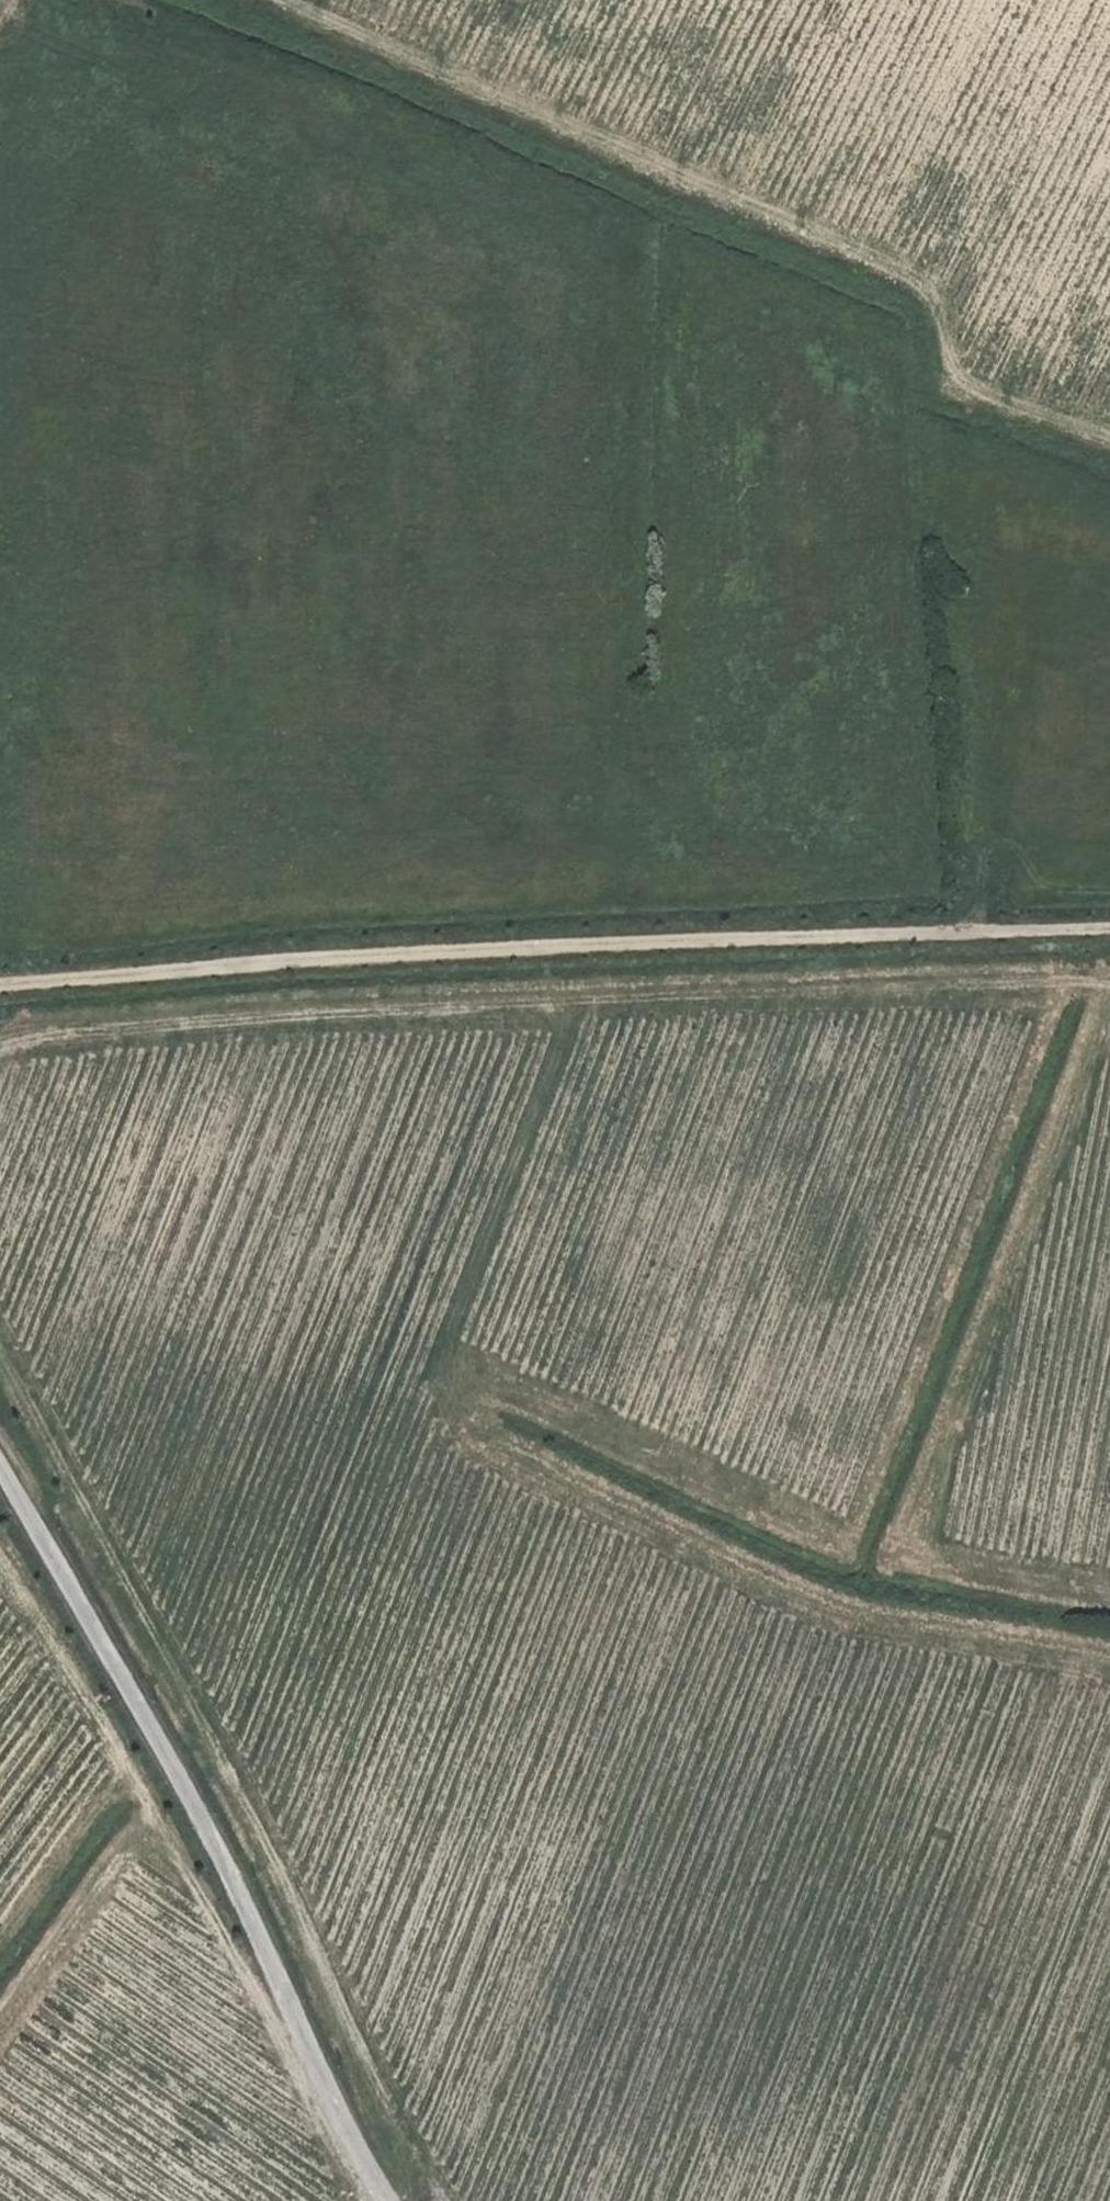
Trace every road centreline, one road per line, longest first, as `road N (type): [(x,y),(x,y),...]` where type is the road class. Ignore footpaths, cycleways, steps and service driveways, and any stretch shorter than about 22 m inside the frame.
road 1 (track): [(0,997),(449,985),(1109,947)]
road 2 (unclassified): [(401,2200),(210,1816),(0,1467)]

